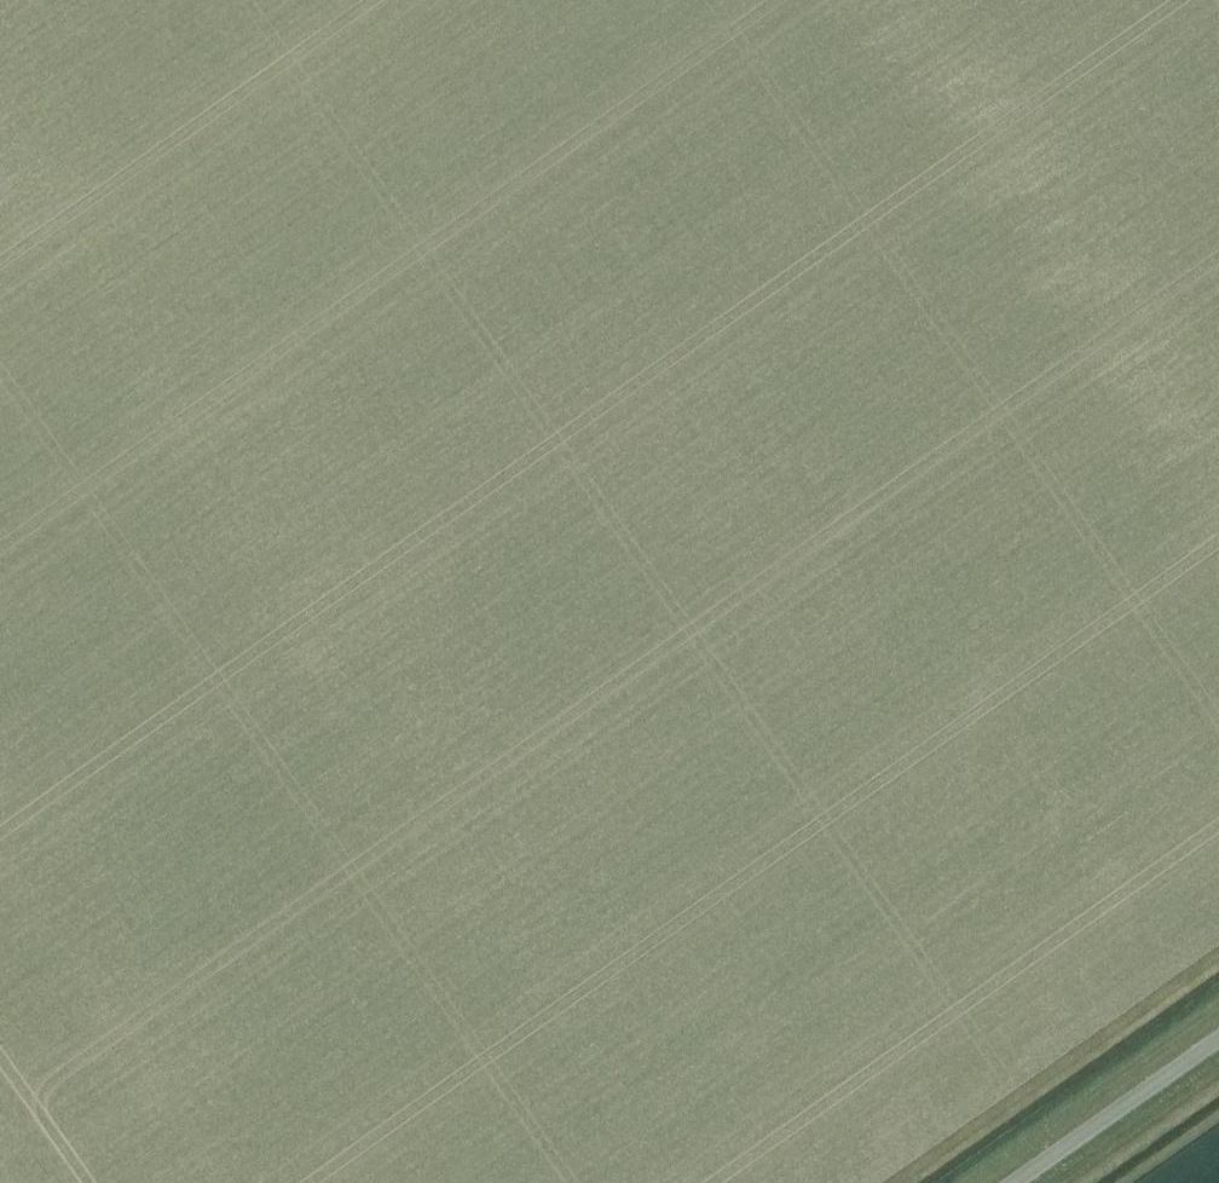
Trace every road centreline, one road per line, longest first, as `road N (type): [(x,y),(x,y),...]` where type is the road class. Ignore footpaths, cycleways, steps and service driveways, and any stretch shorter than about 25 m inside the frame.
road 1 (unclassified): [(1010,1182),(1218,1035)]

